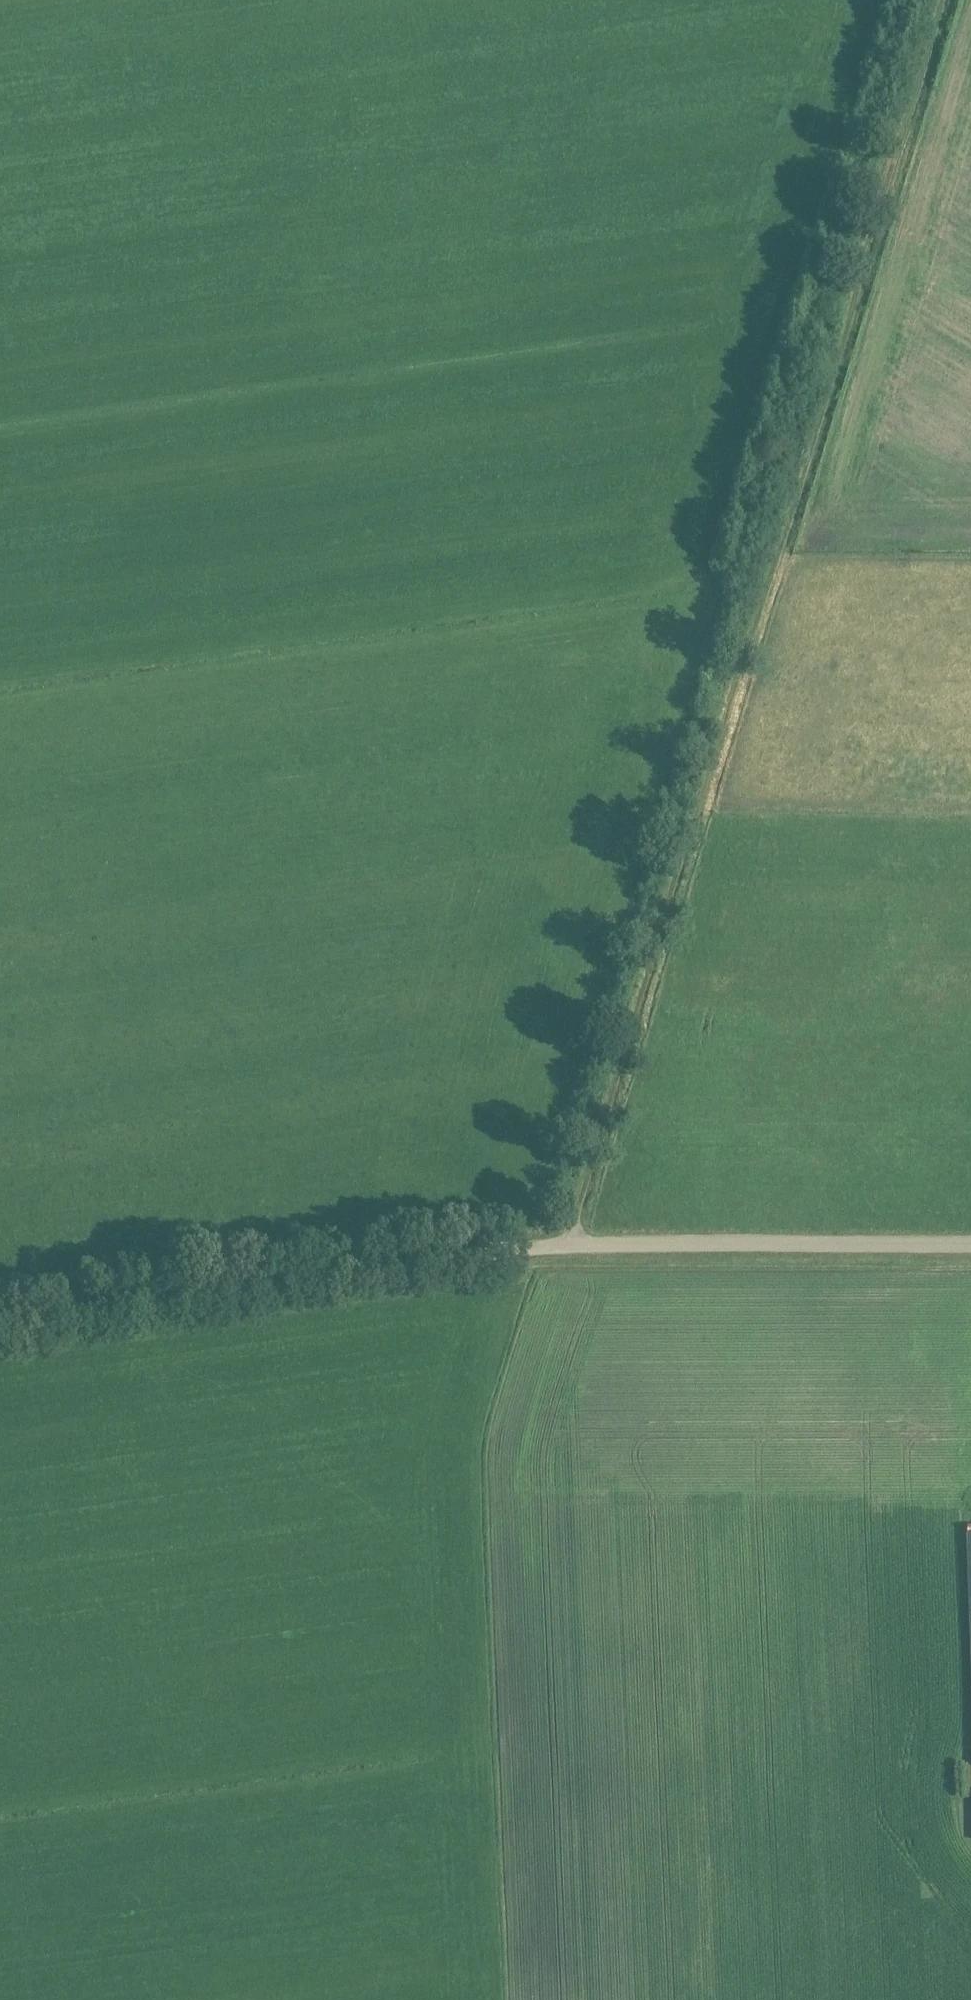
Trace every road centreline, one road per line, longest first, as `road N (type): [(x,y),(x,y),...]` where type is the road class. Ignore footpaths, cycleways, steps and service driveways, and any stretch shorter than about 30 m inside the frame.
road 1 (track): [(938,0),(566,1244)]
road 2 (track): [(970,1243),(566,1244),(0,1326)]

